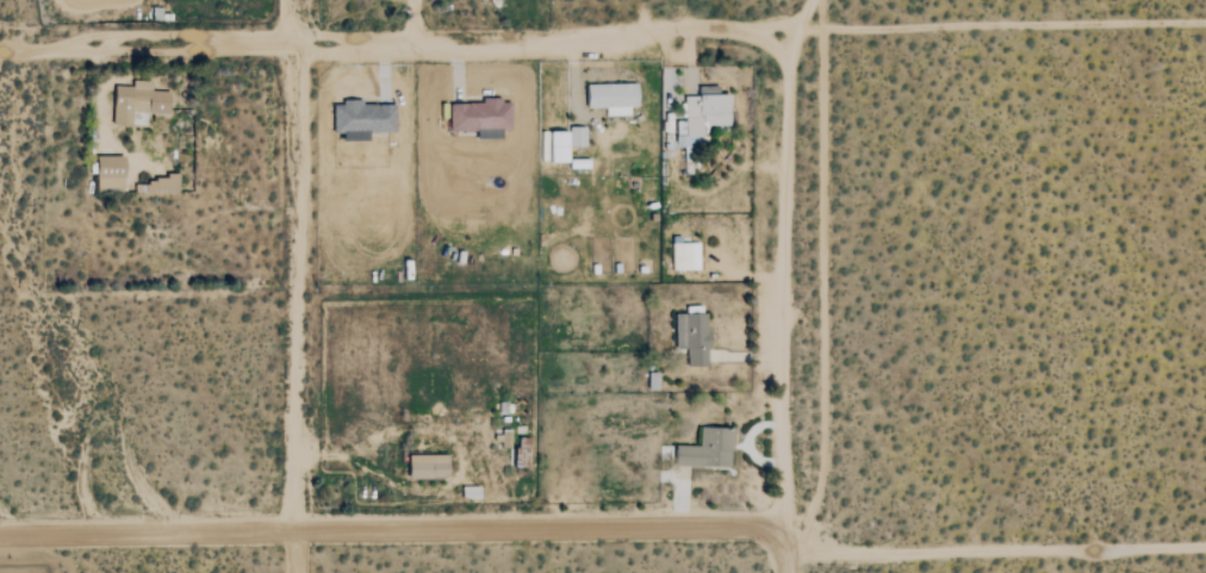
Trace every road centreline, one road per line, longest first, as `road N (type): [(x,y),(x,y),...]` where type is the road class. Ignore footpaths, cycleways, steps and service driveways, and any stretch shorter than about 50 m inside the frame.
road 1 (track): [(0,57),(803,32)]
road 2 (track): [(0,539),(785,535)]
road 3 (track): [(301,572),(294,0)]
road 4 (track): [(796,553),(785,535),(783,281),(805,0)]
road 5 (track): [(796,553),(1205,552)]
road 6 (track): [(803,32),(1205,28)]

